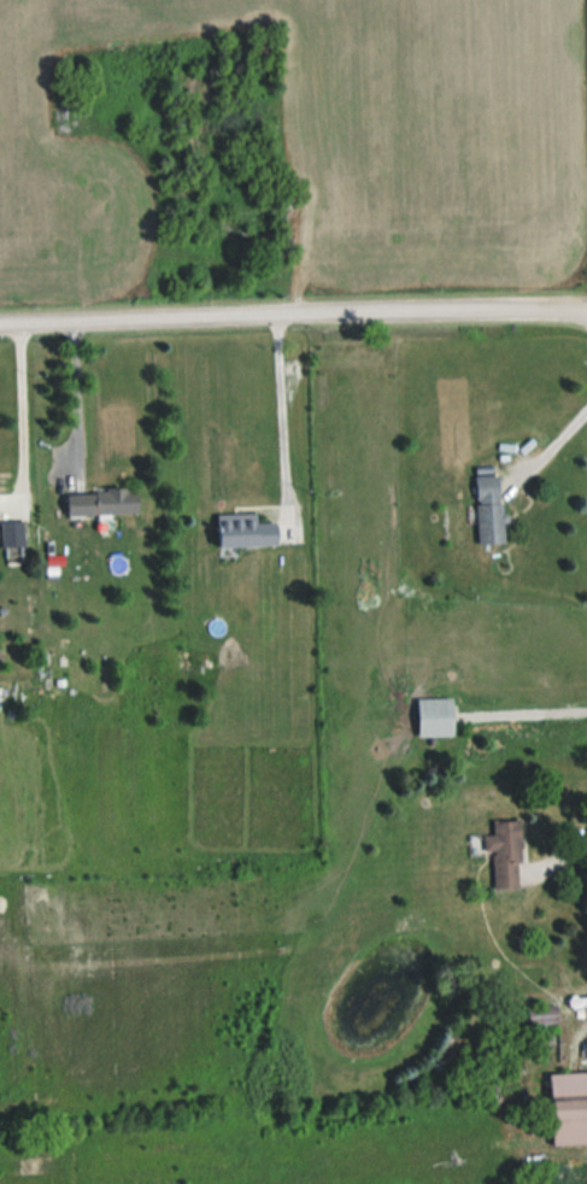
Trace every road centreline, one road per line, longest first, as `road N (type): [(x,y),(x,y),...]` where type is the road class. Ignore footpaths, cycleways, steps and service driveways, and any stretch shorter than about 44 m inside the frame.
road 1 (residential): [(0,331),(586,311)]

